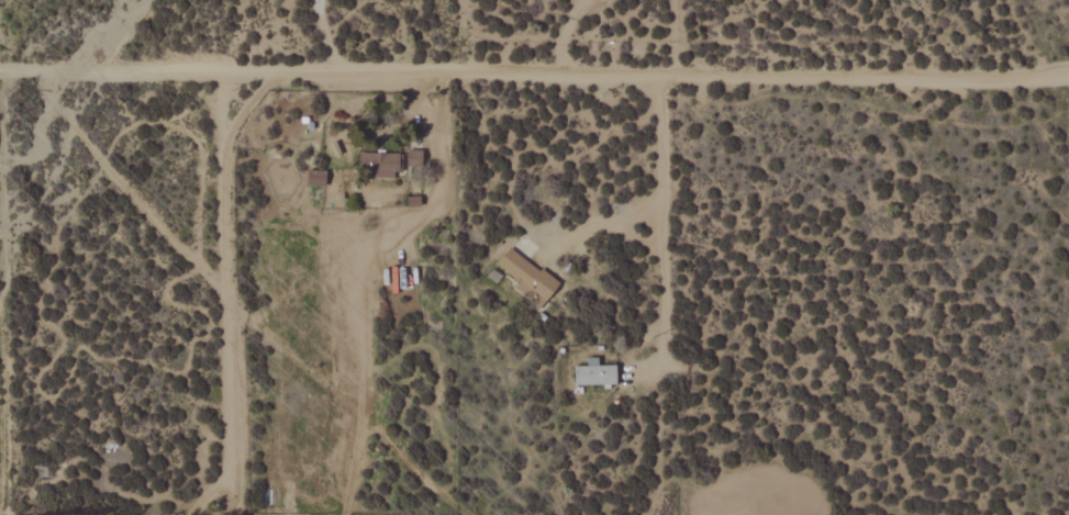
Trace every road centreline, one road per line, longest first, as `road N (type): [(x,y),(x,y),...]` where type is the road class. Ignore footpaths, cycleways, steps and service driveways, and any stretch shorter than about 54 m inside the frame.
road 1 (residential): [(0,70),(1068,71)]
road 2 (track): [(224,70),(230,497)]
road 3 (track): [(658,363),(668,301),(664,75)]
road 4 (track): [(664,203),(582,232),(544,257)]

